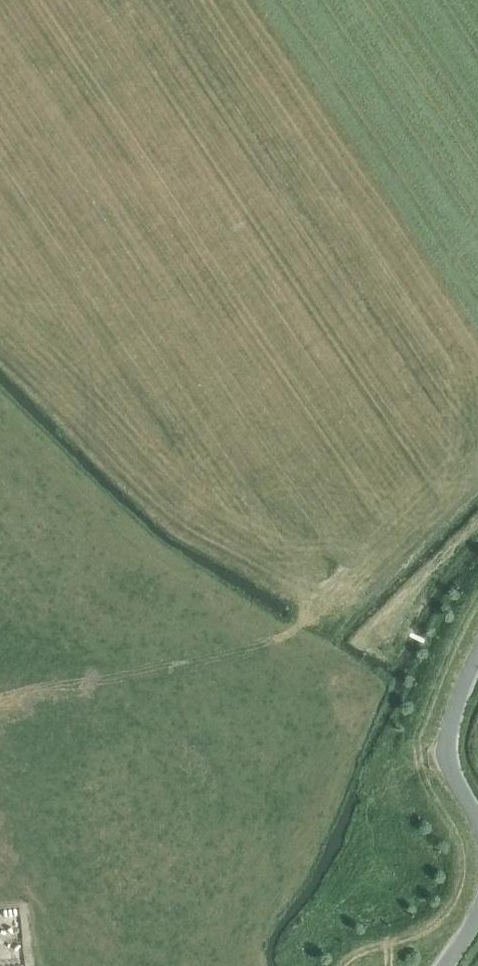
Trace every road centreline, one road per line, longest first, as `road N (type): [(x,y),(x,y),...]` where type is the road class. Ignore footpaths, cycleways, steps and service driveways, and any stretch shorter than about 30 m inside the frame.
road 1 (unclassified): [(477,821),(452,774),(445,739),(477,652)]

